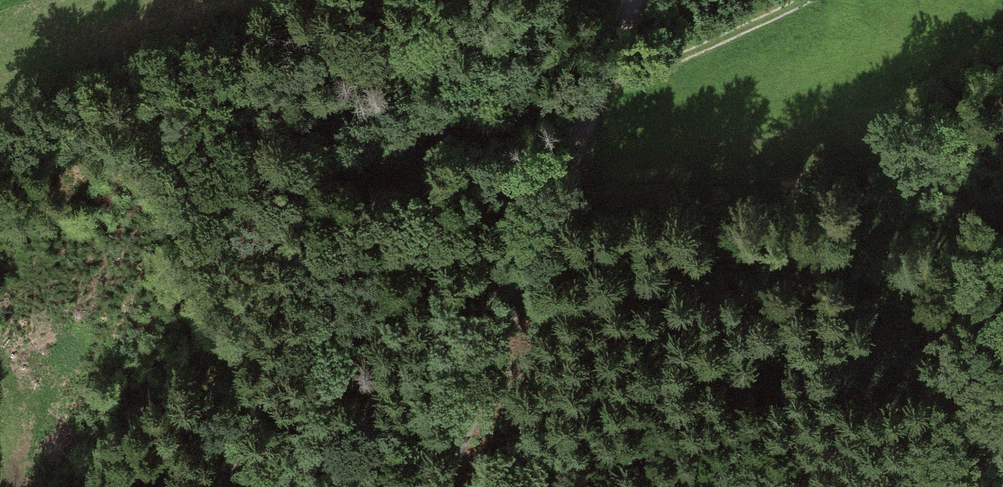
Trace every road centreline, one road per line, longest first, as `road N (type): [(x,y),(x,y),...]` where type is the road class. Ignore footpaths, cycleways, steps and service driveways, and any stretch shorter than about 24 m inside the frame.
road 1 (unclassified): [(632,0),(442,486)]
road 2 (track): [(225,486),(522,149),(583,128)]
road 3 (track): [(600,91),(798,0)]

